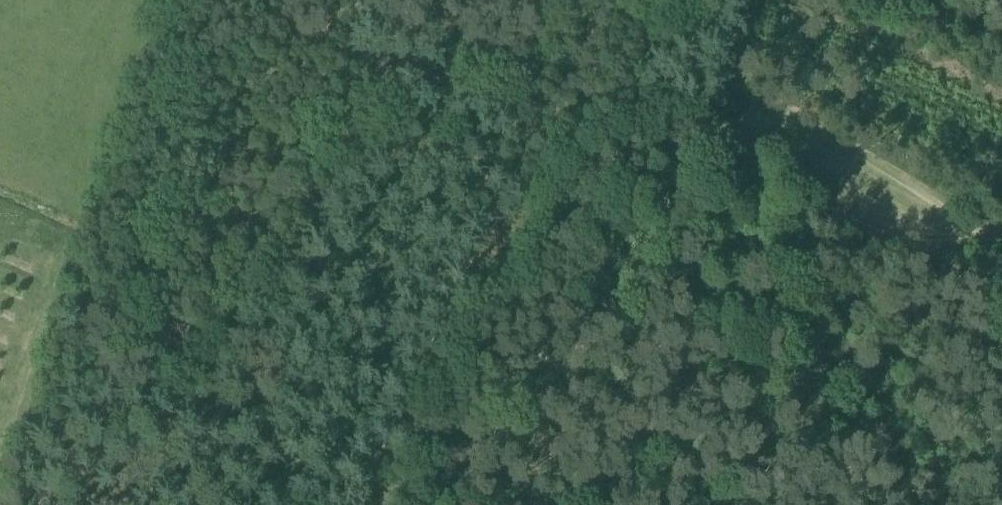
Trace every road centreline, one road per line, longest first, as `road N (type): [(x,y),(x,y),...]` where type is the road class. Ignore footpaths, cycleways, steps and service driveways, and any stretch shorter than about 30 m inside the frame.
road 1 (track): [(581,0),(303,504)]
road 2 (track): [(1001,248),(938,243),(804,207)]

